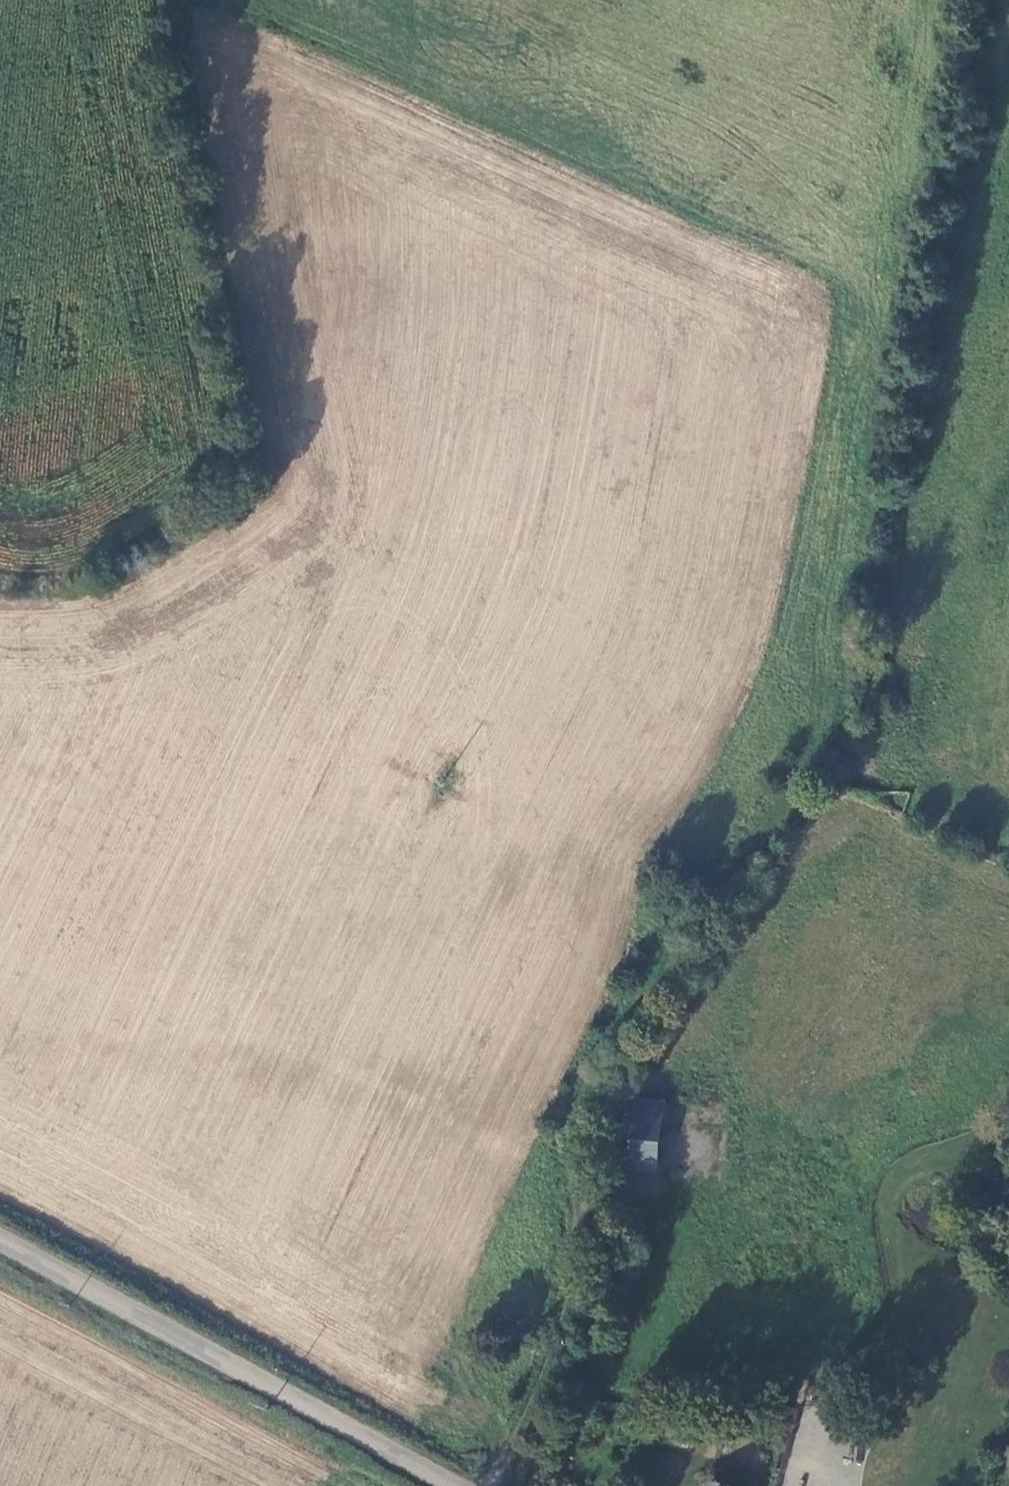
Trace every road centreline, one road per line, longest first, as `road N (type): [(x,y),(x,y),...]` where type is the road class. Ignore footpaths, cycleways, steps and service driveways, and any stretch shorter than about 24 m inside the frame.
road 1 (track): [(482,1485),(566,1294),(584,1078),(822,748)]
road 2 (unclassified): [(451,1485),(0,1239)]

